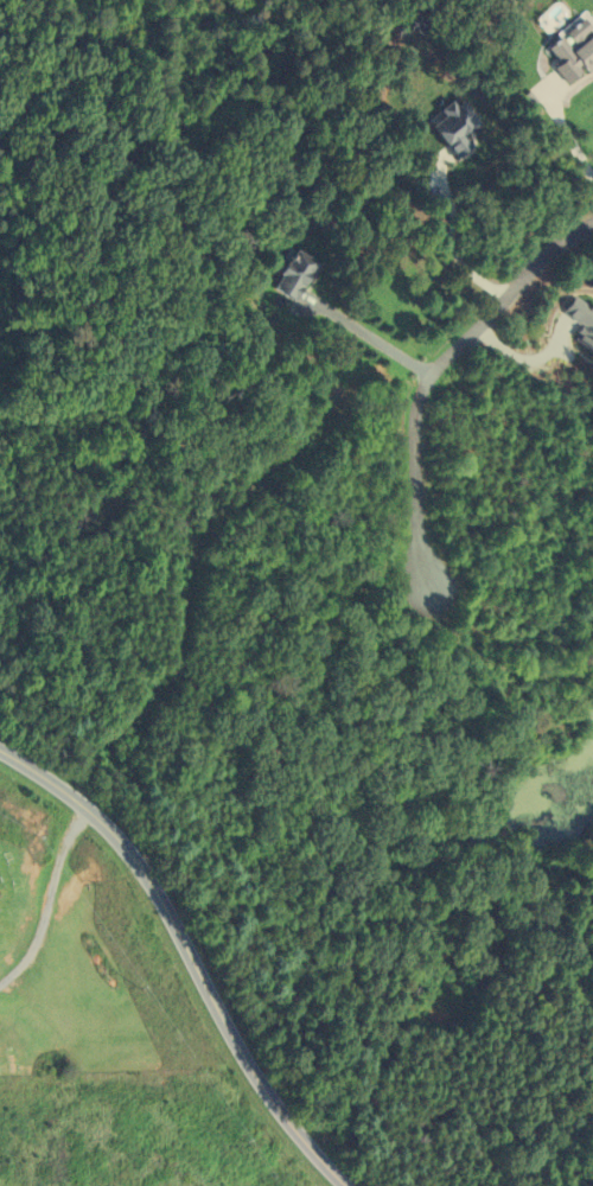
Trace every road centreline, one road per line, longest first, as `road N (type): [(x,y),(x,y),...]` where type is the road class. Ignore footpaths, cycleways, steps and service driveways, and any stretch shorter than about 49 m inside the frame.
road 1 (residential): [(337,1185),(254,1083),(130,859),(83,806),(0,753)]
road 2 (residential): [(423,586),(417,428),(431,378),(535,263),(592,221)]

